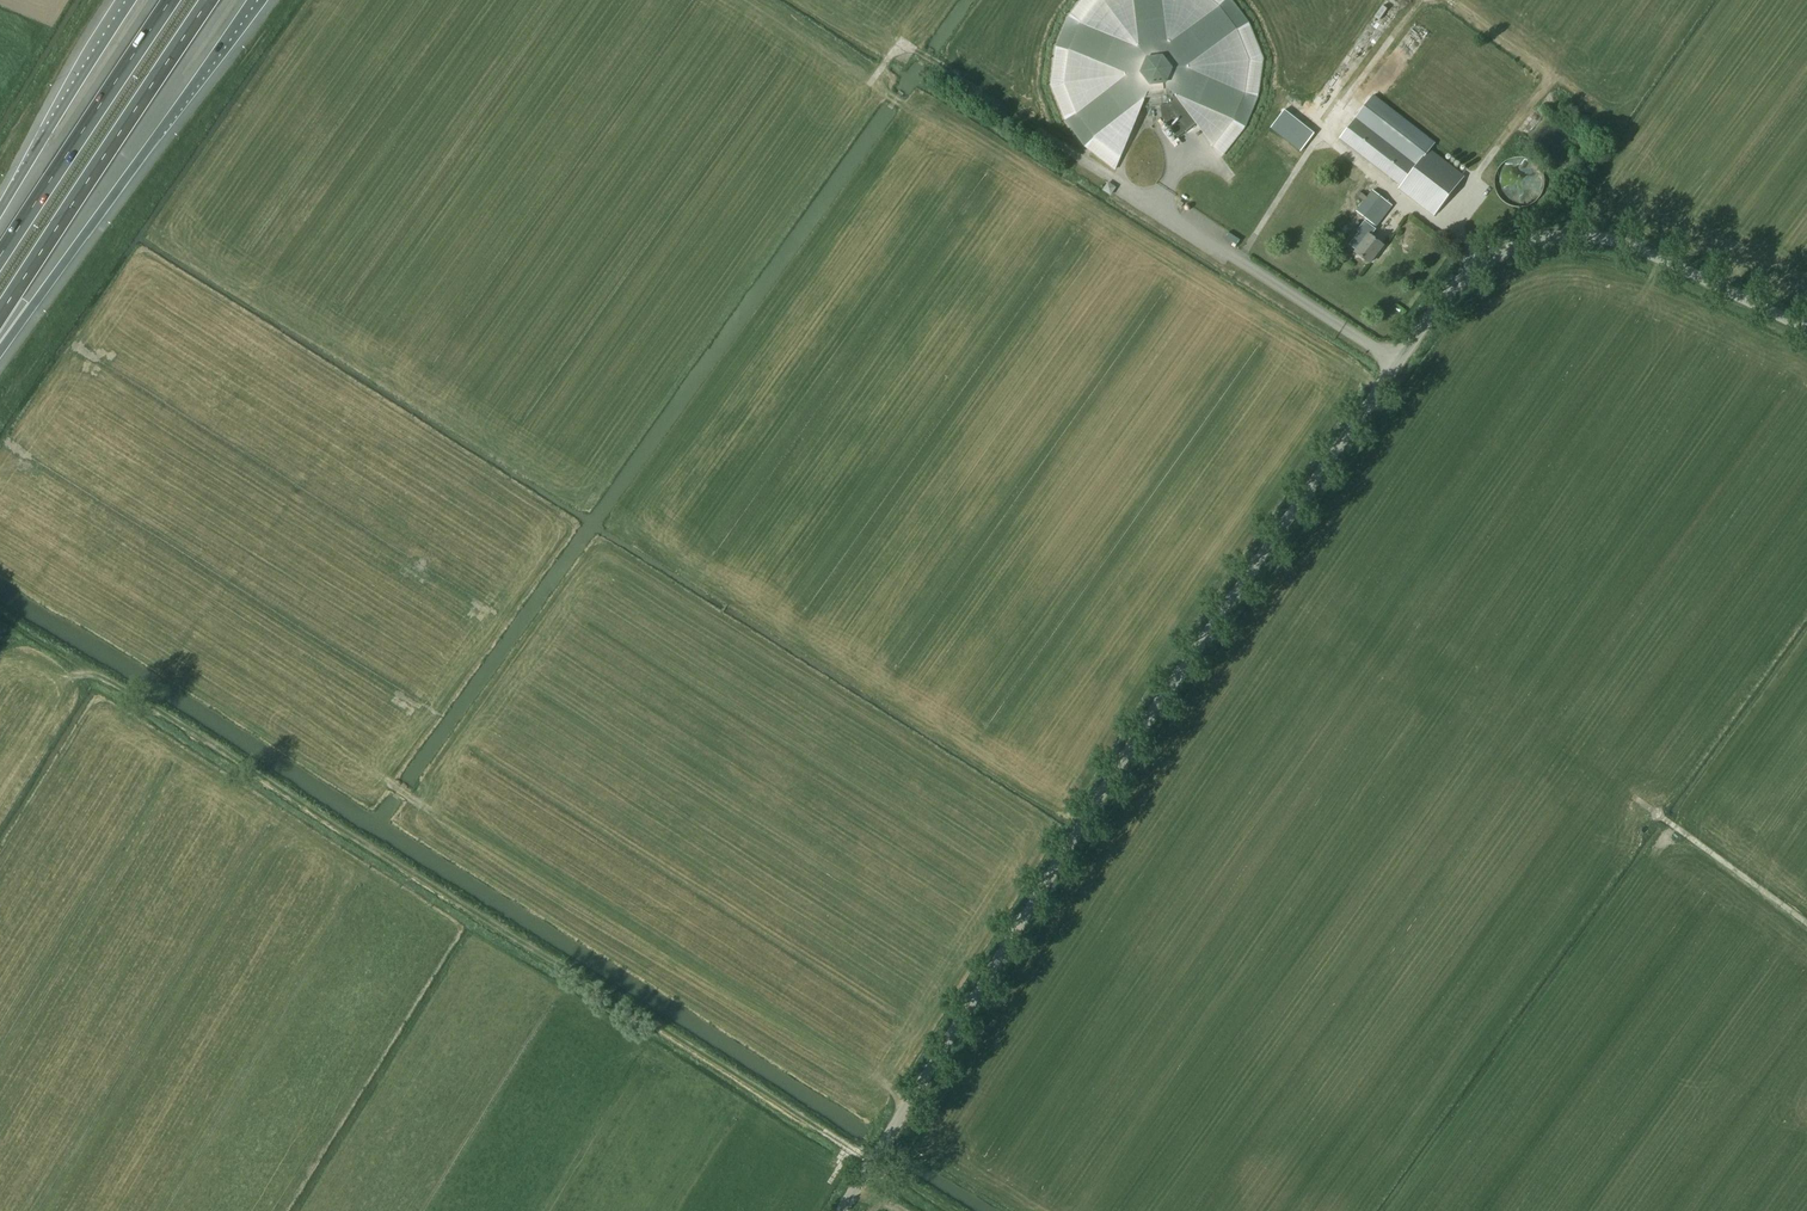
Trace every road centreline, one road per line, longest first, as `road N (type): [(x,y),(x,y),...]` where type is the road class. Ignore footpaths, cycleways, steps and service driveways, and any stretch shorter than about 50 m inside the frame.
road 1 (unclassified): [(843,1210),(1133,746),(1435,314),(1479,267),(1550,237),(1603,237),(1806,329)]
road 2 (motorway): [(0,350),(251,0)]
road 3 (motorway): [(0,317),(211,0)]
road 4 (motorway): [(172,0),(0,259)]
road 5 (motorway): [(131,0),(0,209)]

